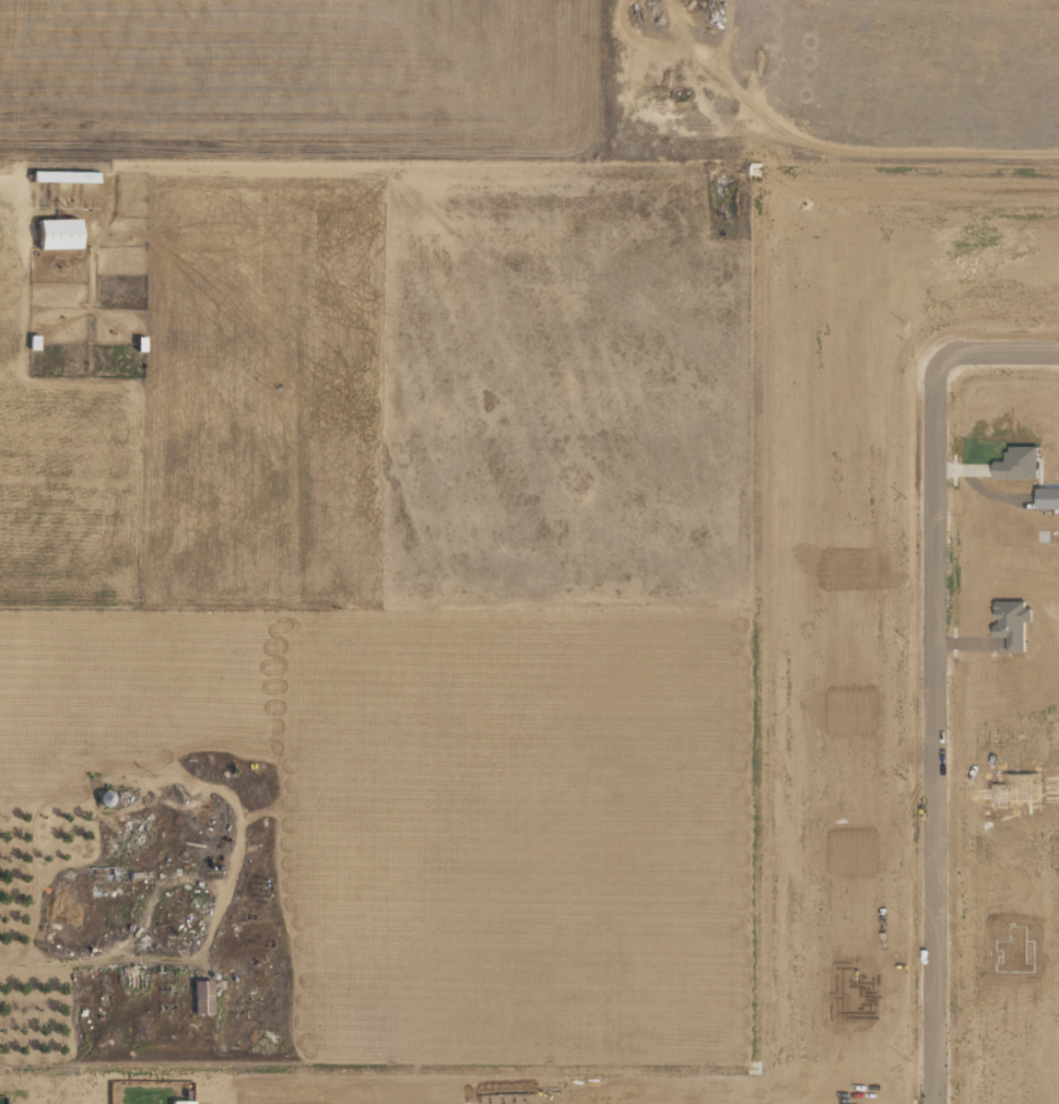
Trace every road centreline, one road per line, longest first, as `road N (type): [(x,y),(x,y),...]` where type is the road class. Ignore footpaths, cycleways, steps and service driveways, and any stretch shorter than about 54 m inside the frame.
road 1 (residential): [(1058,352),(952,355),(936,383),(934,1103)]

